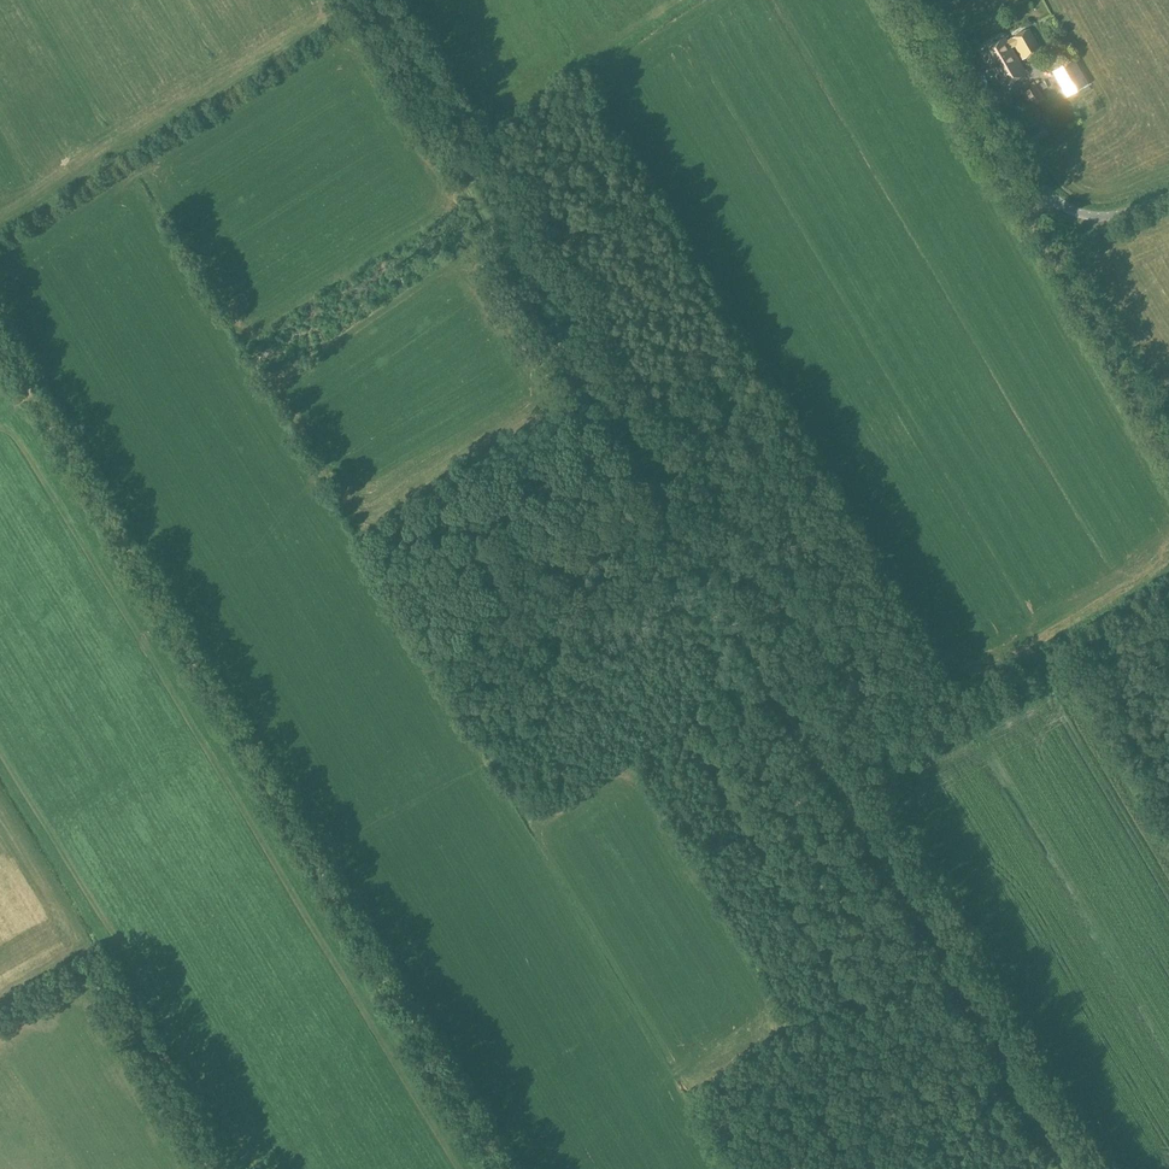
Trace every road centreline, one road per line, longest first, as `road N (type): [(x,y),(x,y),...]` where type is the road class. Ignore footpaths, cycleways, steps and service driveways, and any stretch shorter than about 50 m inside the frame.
road 1 (track): [(468,186),(1065,1168)]
road 2 (track): [(0,340),(501,1168)]
road 3 (track): [(1168,443),(912,0)]
road 4 (unclassified): [(1168,194),(1109,216),(1064,202),(940,0)]
road 5 (track): [(355,0),(468,186)]

